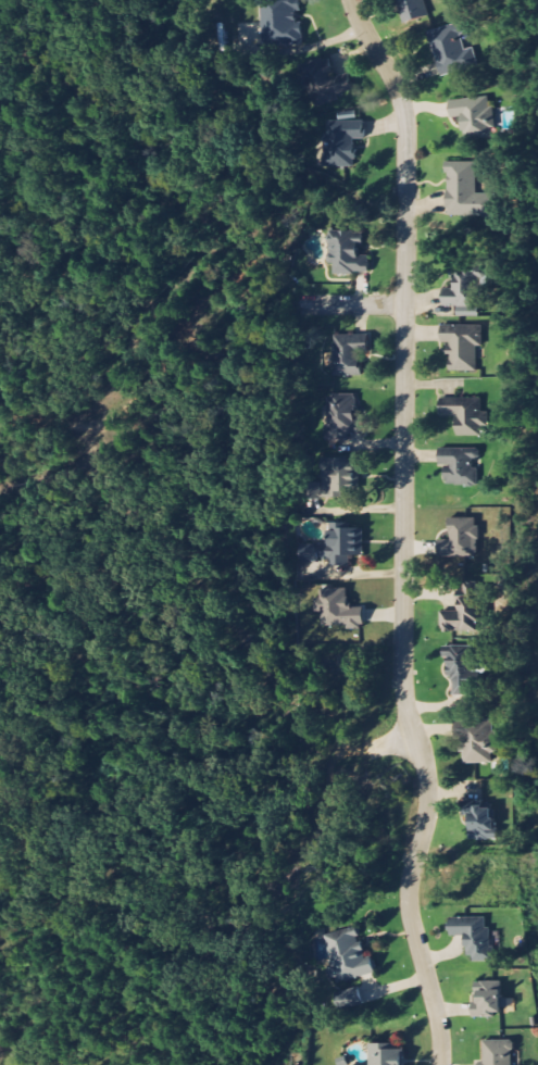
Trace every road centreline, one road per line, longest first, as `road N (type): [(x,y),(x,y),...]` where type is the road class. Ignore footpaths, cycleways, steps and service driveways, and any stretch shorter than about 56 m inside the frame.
road 1 (residential): [(351,0),(397,89),(405,124),(402,675),(427,787),(409,904),(442,1064)]

